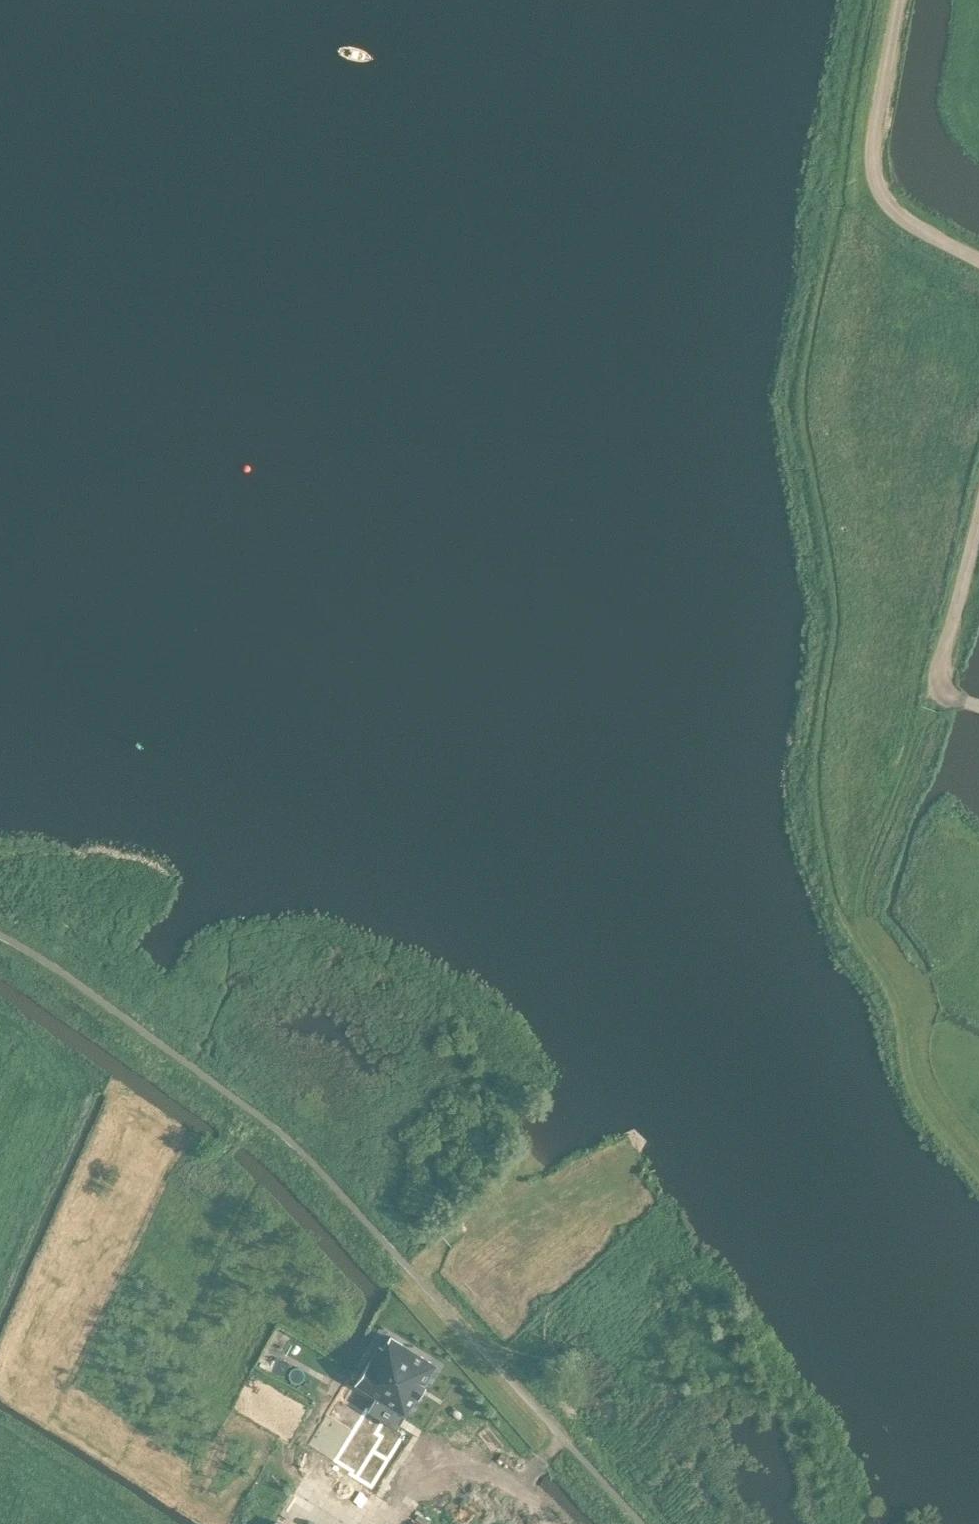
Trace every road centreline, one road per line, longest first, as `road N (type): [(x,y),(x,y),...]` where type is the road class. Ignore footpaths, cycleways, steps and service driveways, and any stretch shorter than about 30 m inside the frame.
road 1 (track): [(895,0),(874,115),(872,184),(888,211),(978,262)]
road 2 (track): [(978,1173),(920,1104),(892,989),(861,948),(854,917)]
road 3 (track): [(854,917),(934,680)]
road 4 (track): [(978,516),(934,680),(941,693),(978,705)]

